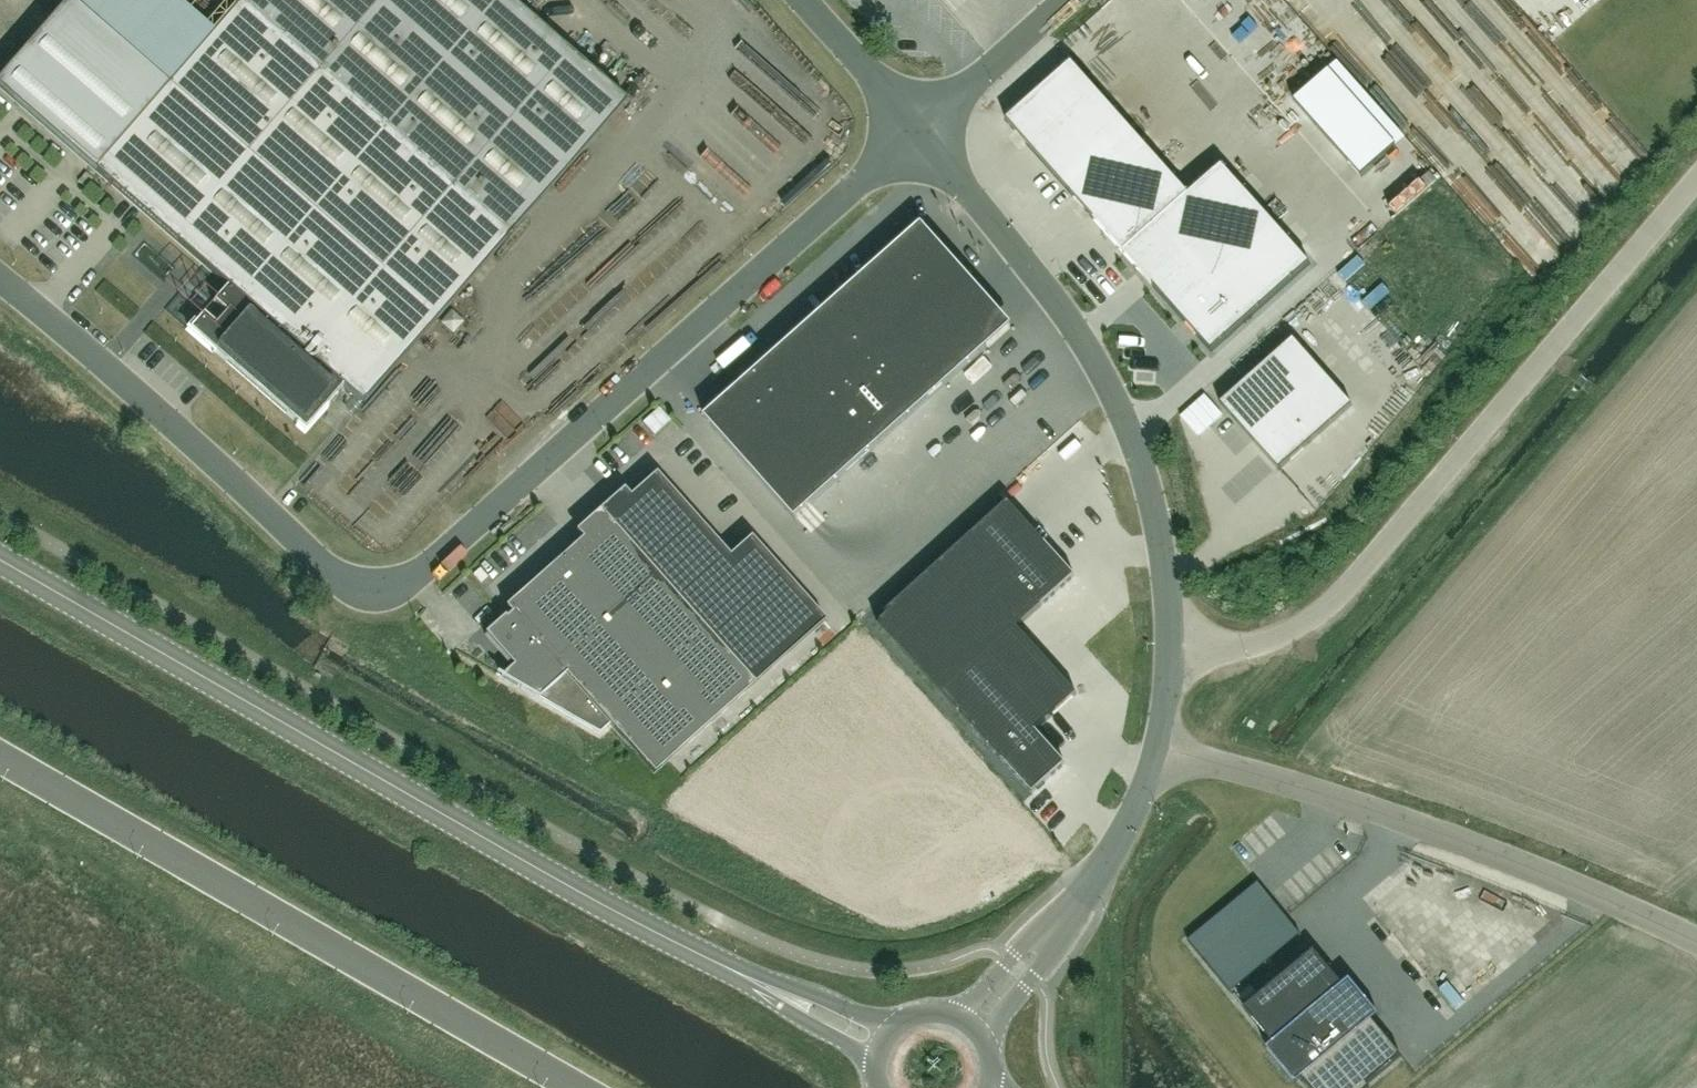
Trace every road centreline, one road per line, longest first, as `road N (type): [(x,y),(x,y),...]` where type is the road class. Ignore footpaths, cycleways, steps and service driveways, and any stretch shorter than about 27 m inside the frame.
road 1 (unclassified): [(914,133),(421,573),(395,586),(367,589),(327,569),(0,278)]
road 2 (secondary): [(0,554),(547,872),(753,979)]
road 3 (unclassified): [(1696,180),(1329,607),(1259,643),(1170,655)]
road 4 (unclassified): [(0,757),(578,1087)]
road 5 (unclassified): [(914,133),(1050,293),(1126,423),(1163,539),(1170,655)]
road 6 (unclassified): [(1157,752),(1230,763),(1382,808),(1565,876),(1696,939)]
road 7 (unclassified): [(1065,0),(914,133)]
road 8 (unclassified): [(799,0),(914,133)]
road 9 (unclassified): [(1157,752),(1117,844),(1078,899)]
road 10 (unclassified): [(1078,899),(1021,944),(962,1008)]
road 11 (unclassified): [(987,1029),(1043,964),(1078,899)]
road 12 (secondary): [(753,979),(867,1058)]
road 13 (secondary): [(884,1022),(753,979)]

